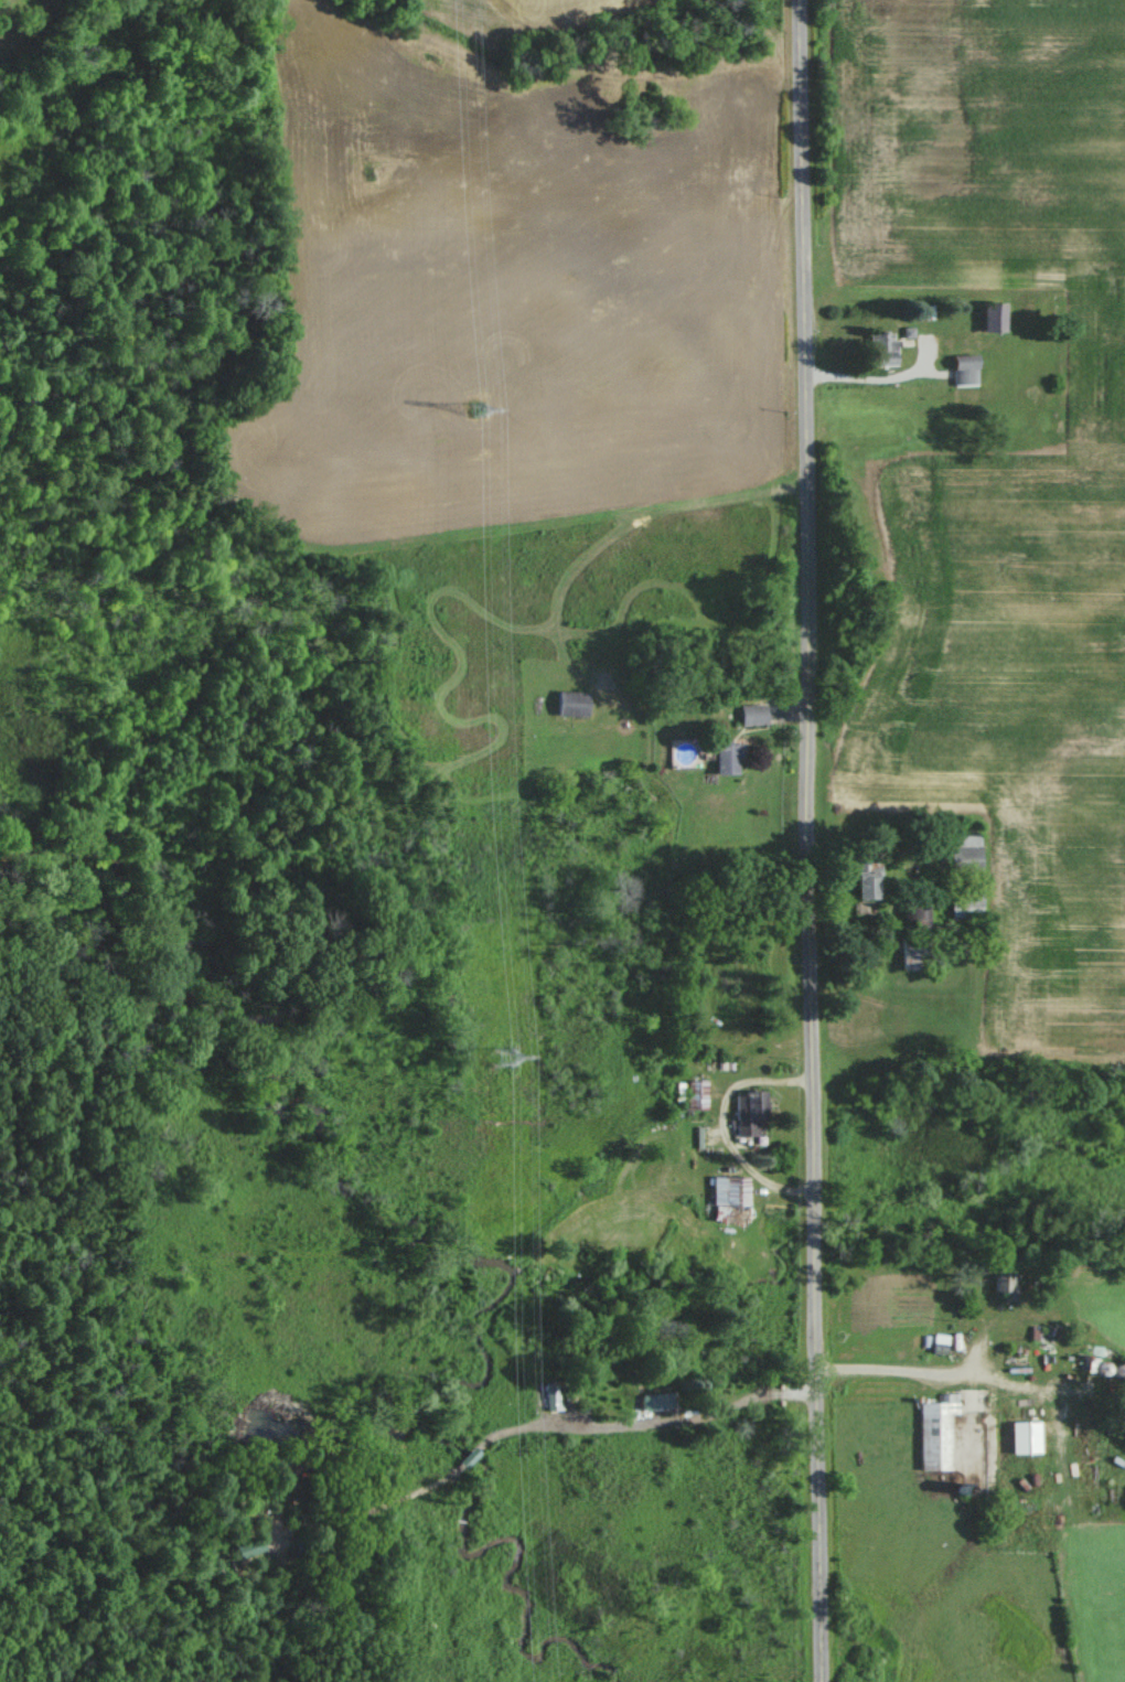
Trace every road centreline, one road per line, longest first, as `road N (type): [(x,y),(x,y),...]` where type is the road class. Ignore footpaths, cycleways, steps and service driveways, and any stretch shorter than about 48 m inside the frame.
road 1 (residential): [(825,1681),(806,0)]

